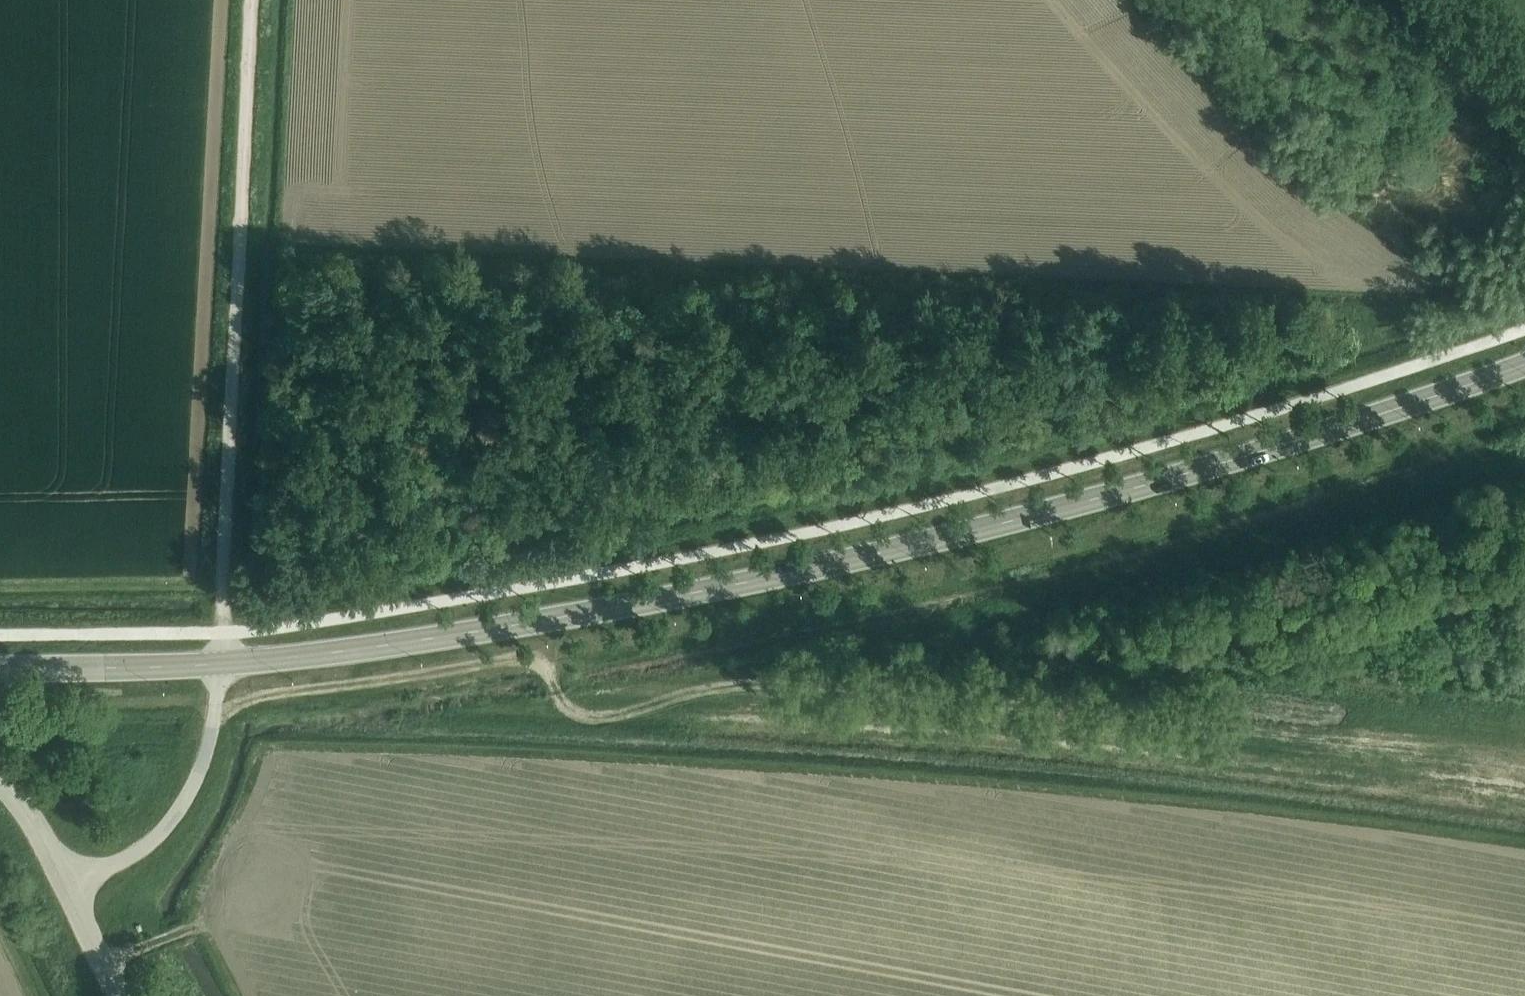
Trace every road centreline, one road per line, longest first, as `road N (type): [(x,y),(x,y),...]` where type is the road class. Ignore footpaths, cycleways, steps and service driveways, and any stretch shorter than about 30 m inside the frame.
road 1 (secondary): [(220,661),(439,635),(728,582),(1068,503),(1524,362)]
road 2 (track): [(220,632),(258,0)]
road 3 (unclassified): [(72,885),(147,843),(177,810),(207,749),(220,661)]
road 4 (secondary): [(0,669),(220,661)]
road 5 (unclassified): [(0,786),(72,885)]
road 6 (unclassified): [(123,995),(72,885)]

